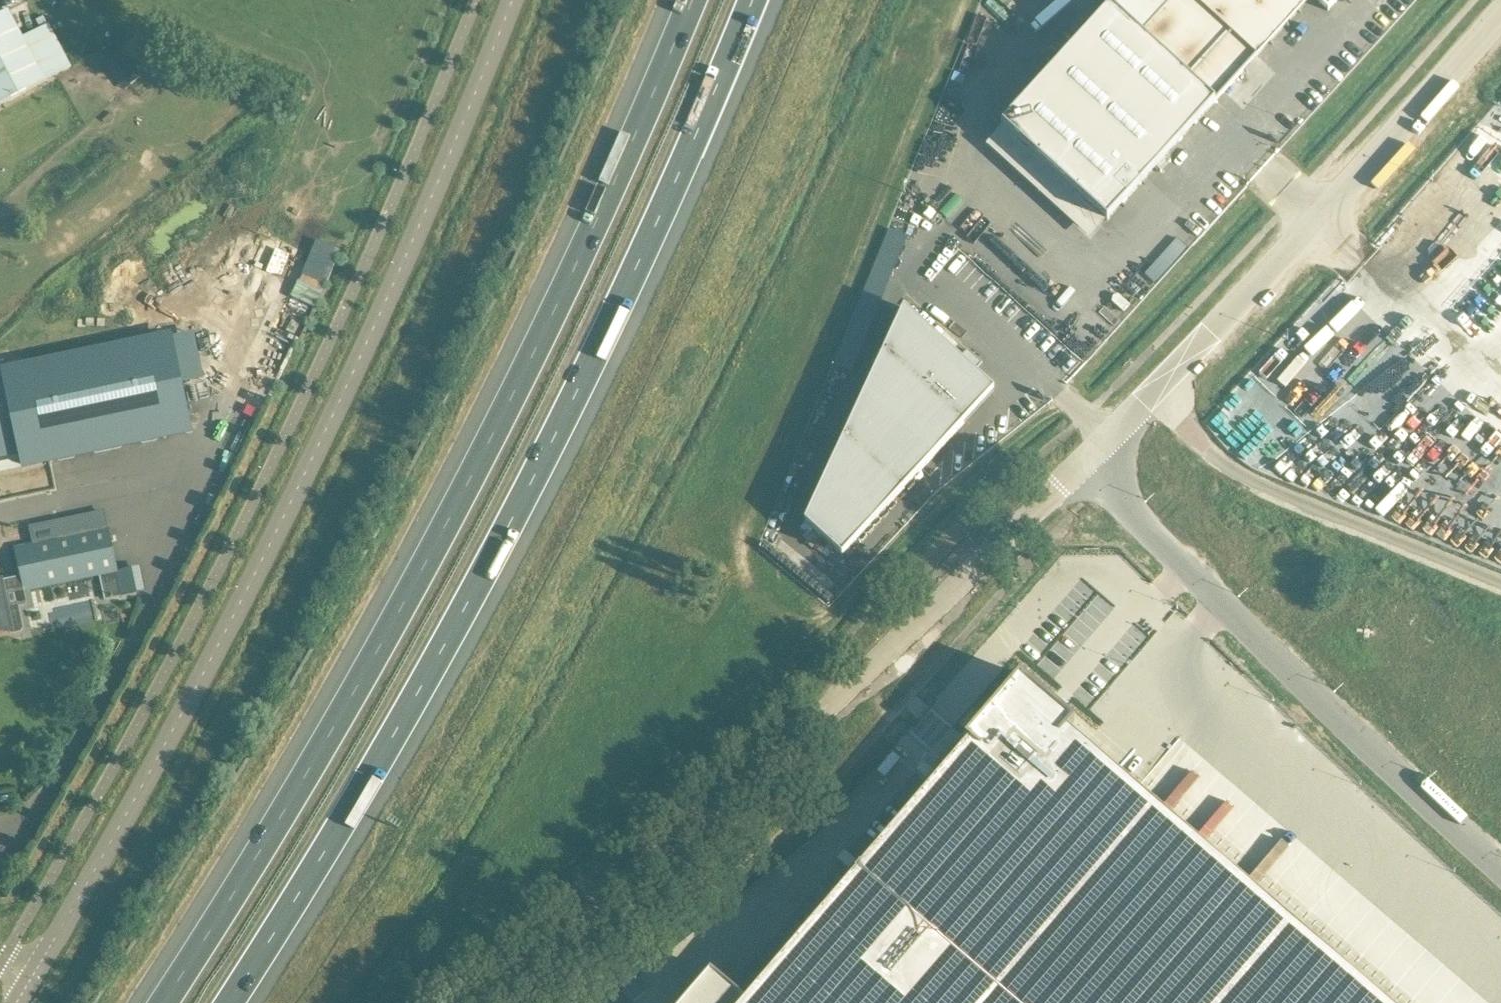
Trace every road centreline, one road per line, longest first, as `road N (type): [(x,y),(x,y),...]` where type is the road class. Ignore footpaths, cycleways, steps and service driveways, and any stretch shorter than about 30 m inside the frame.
road 1 (motorway): [(691,0),(495,422),(360,672),(158,1002)]
road 2 (motorway): [(232,1002),(431,676),(526,496),(636,270),(754,0)]
road 3 (unclassified): [(34,975),(283,519),(413,240),(512,0)]
road 4 (unclassified): [(482,1002),(886,653),(1086,459)]
road 5 (unclassified): [(1086,459),(1500,17)]
road 6 (unclassified): [(1500,867),(1293,676),(1086,459)]

